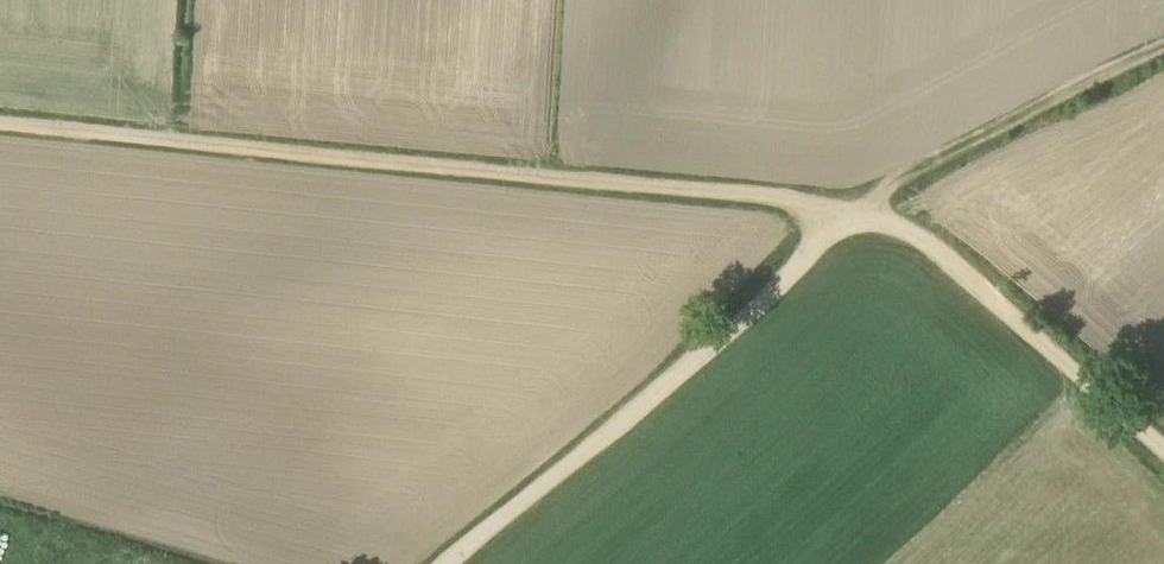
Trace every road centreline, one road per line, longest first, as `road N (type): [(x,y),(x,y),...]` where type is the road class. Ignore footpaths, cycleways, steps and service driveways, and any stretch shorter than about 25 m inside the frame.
road 1 (track): [(848,216),(658,186),(0,122)]
road 2 (unclassified): [(448,563),(848,216)]
road 3 (track): [(1163,442),(947,253),(883,220),(848,216)]
road 4 (track): [(848,216),(877,188),(1163,39)]

